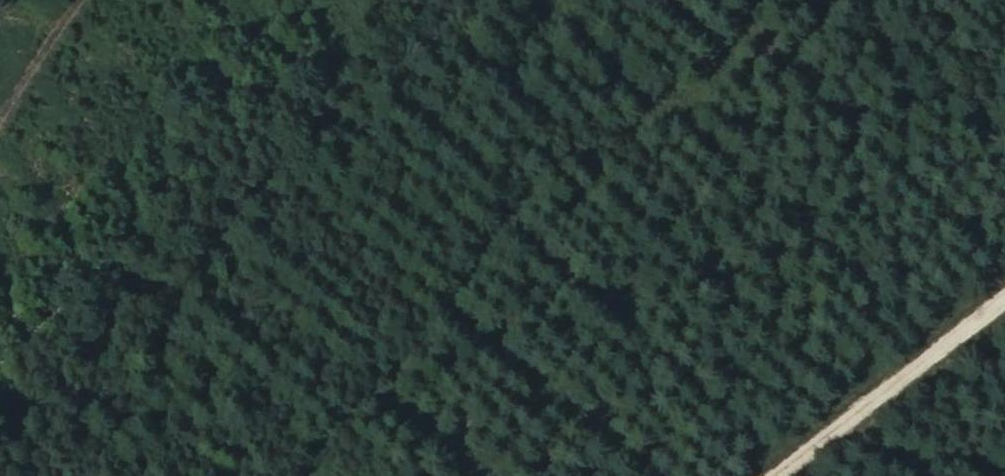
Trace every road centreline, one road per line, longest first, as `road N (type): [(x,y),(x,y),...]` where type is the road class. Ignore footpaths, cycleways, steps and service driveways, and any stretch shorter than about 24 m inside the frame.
road 1 (track): [(736,0),(697,86),(653,120),(566,143),(506,191),(481,241),(290,475)]
road 2 (track): [(19,0),(257,160),(333,94),(422,42),(466,0)]
road 3 (track): [(0,422),(226,206),(257,160)]
road 4 (track): [(1004,287),(766,475)]

